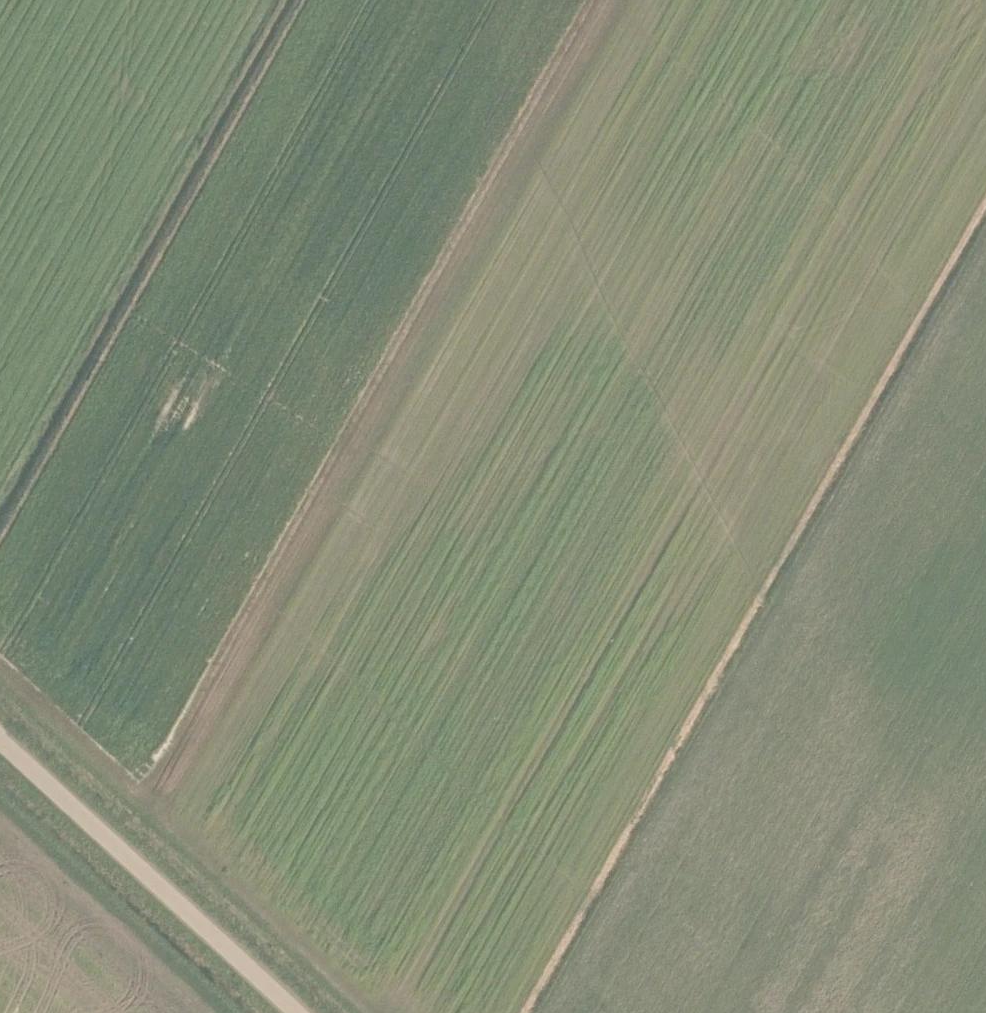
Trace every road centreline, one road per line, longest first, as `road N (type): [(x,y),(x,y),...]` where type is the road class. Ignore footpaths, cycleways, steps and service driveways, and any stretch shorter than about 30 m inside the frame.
road 1 (unclassified): [(289,1012),(0,746)]

